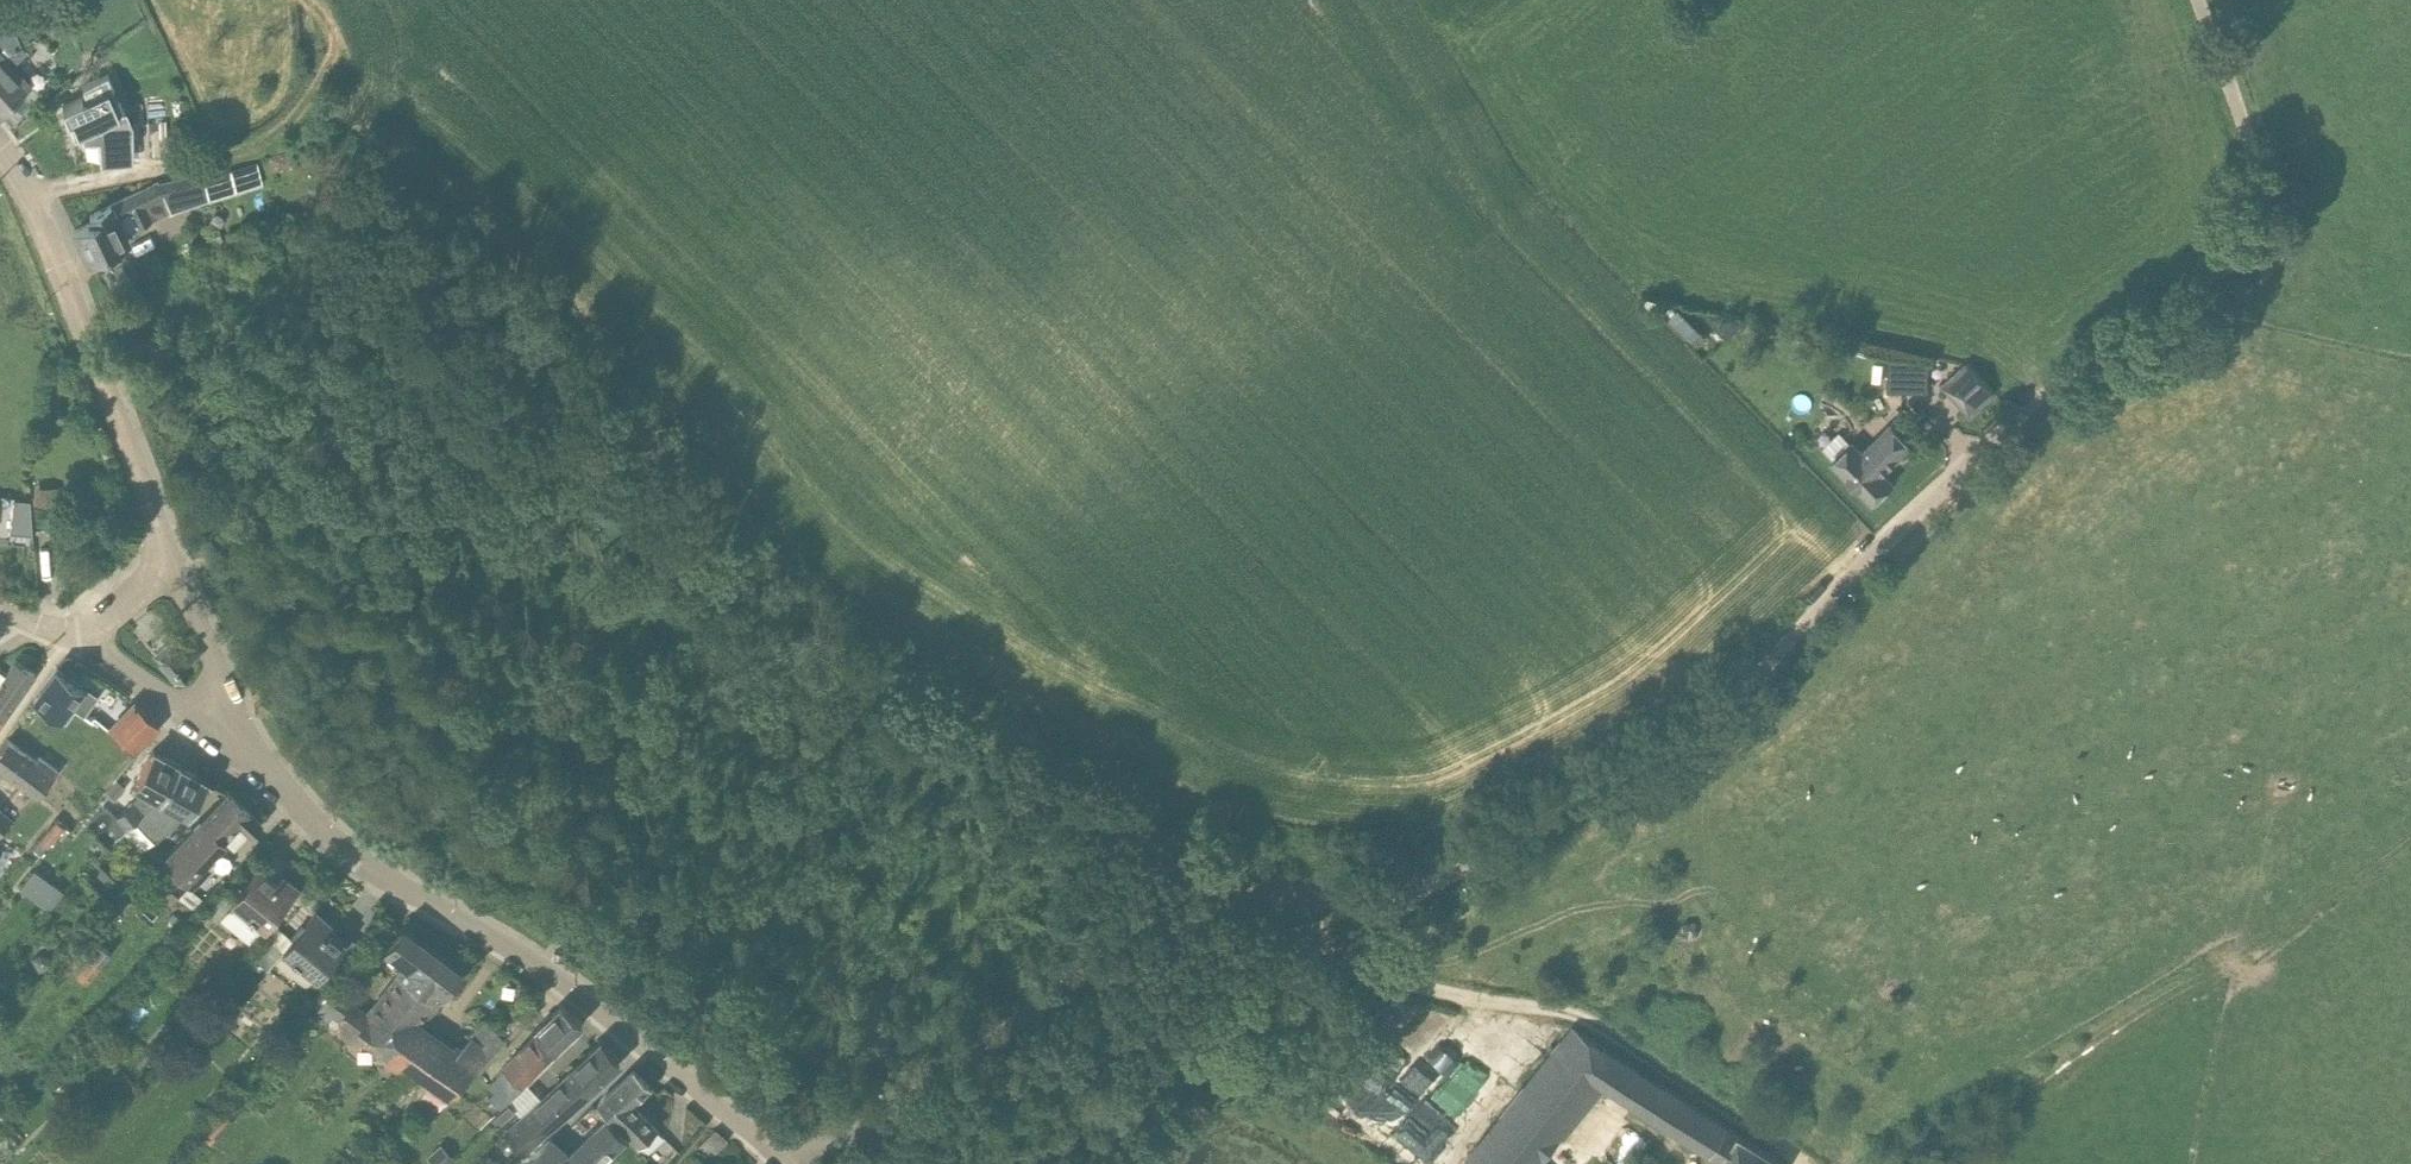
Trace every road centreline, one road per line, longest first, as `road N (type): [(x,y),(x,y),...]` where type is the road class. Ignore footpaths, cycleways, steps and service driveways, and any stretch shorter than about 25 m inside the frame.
road 1 (unclassified): [(879,1126),(1168,915),(1232,892),(1408,892),(1438,884),(1728,708),(1861,566),(2003,433),(2072,375),(2213,283),(2248,244),(2260,210),(2257,169),(2200,0)]
road 2 (residential): [(772,1148),(599,1010),(381,872),(291,804),(229,731)]
road 3 (residential): [(173,567),(51,246),(0,157)]
road 4 (residential): [(229,731),(179,709),(76,637)]
road 5 (residential): [(229,731),(216,665),(173,567)]
road 6 (residential): [(0,734),(76,637)]
road 7 (residential): [(76,637),(173,567)]

